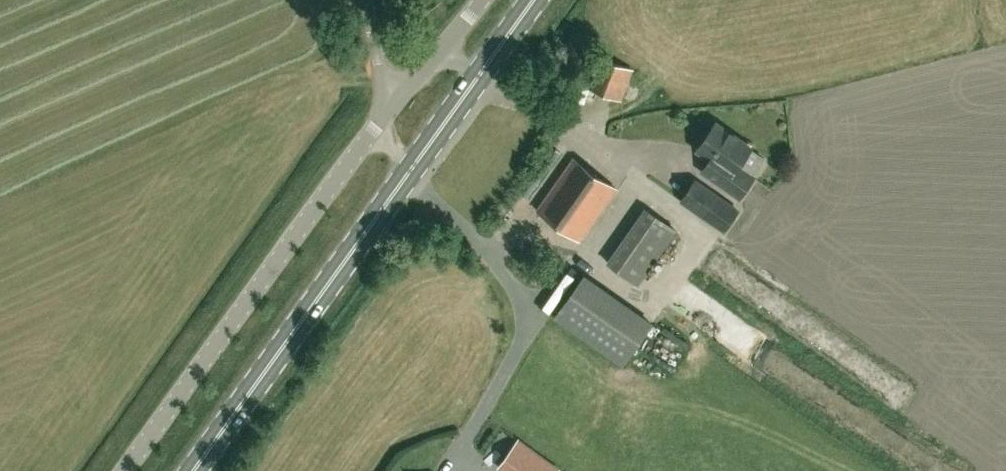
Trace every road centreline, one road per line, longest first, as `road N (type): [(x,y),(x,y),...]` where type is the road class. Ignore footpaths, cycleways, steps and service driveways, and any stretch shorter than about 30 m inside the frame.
road 1 (unclassified): [(126,470),(372,135)]
road 2 (primary): [(195,470),(413,166)]
road 3 (primary): [(413,166),(537,0)]
road 4 (unclassified): [(396,102),(478,0)]

